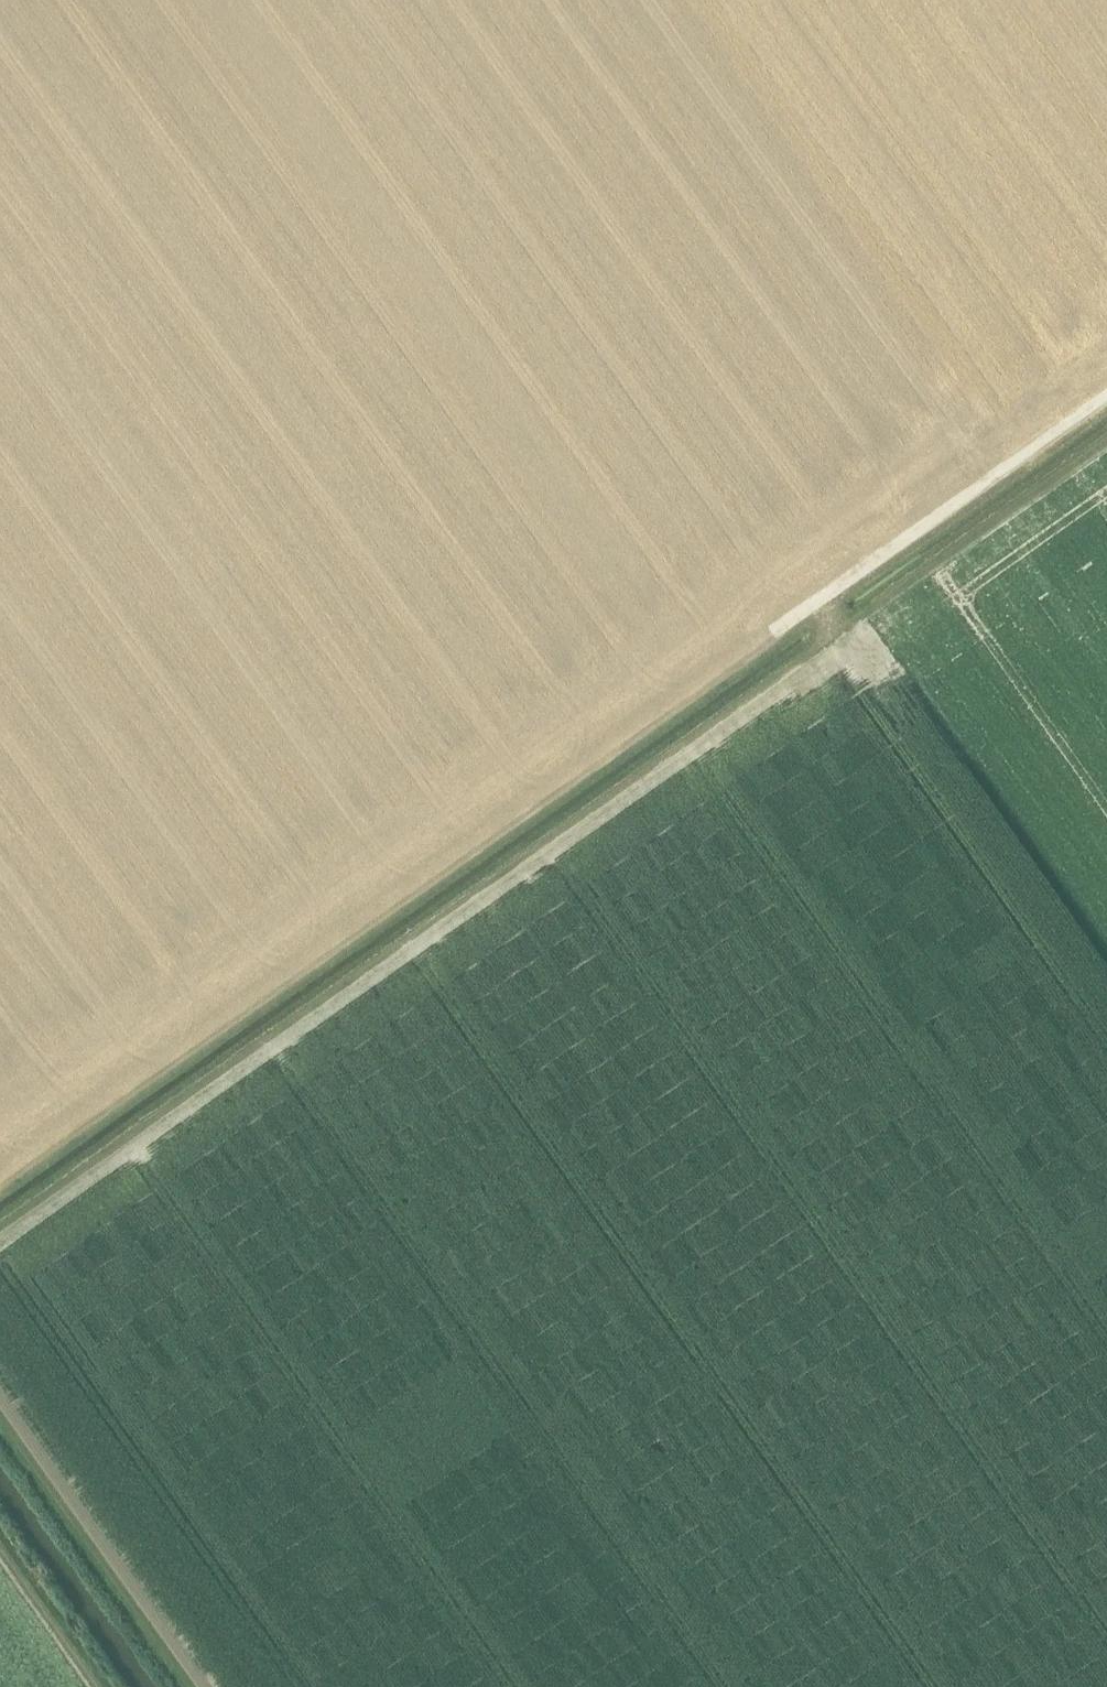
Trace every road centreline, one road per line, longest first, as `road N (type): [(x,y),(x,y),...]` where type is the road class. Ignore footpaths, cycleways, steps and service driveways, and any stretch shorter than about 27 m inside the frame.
road 1 (track): [(1106,395),(770,634)]

